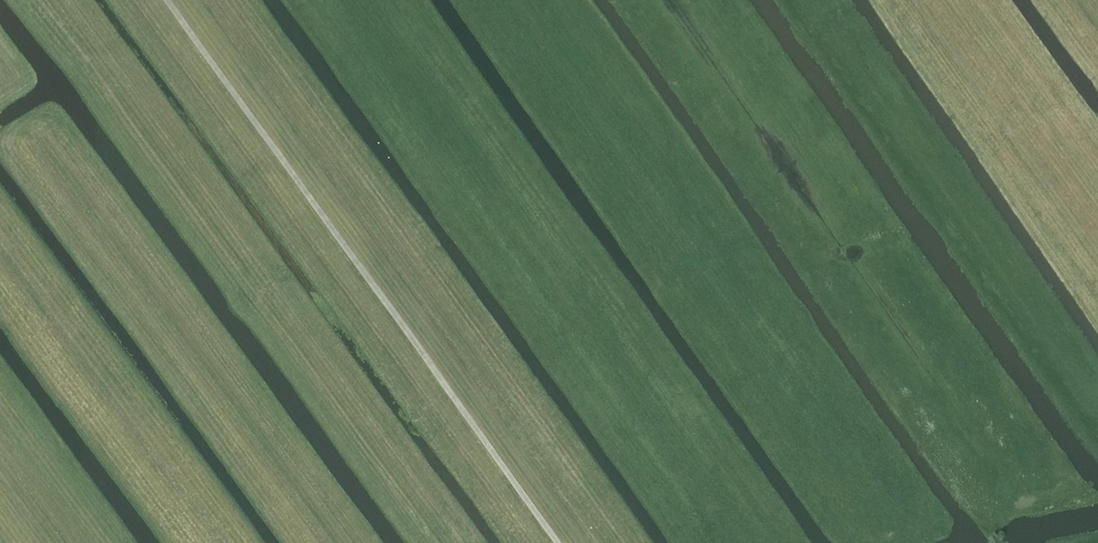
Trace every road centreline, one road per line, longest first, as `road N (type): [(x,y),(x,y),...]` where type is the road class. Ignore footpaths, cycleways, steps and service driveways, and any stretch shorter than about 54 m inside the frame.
road 1 (track): [(557,542),(167,0)]

